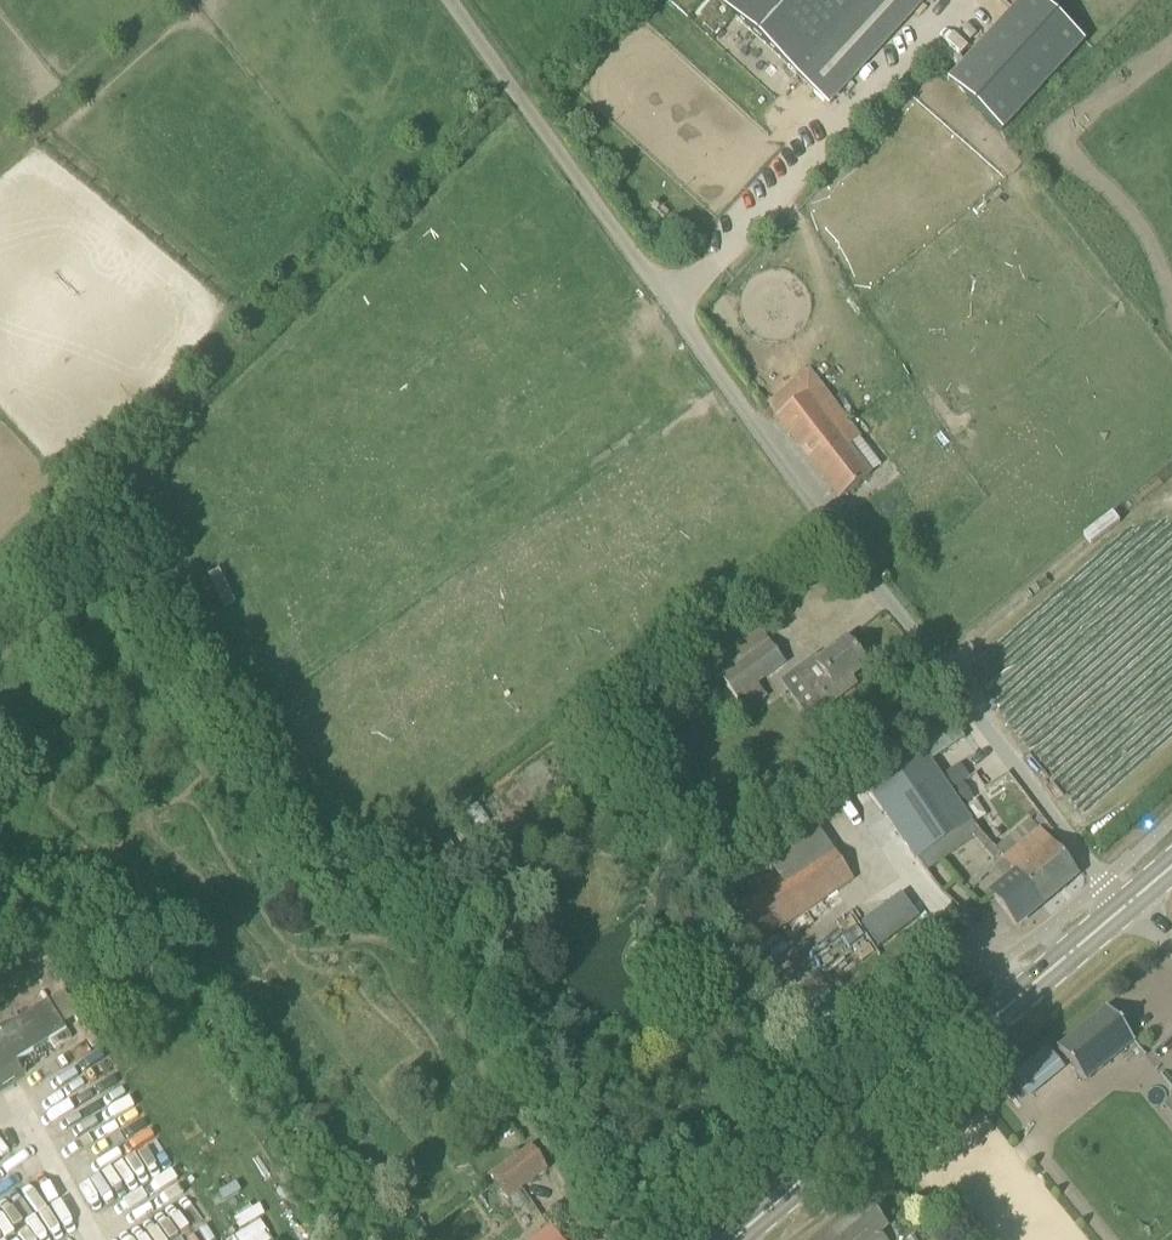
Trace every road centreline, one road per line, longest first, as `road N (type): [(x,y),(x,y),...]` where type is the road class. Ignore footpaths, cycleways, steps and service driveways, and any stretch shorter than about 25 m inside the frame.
road 1 (residential): [(452,0),(877,586),(1104,882)]
road 2 (primary): [(732,1239),(1129,905)]

